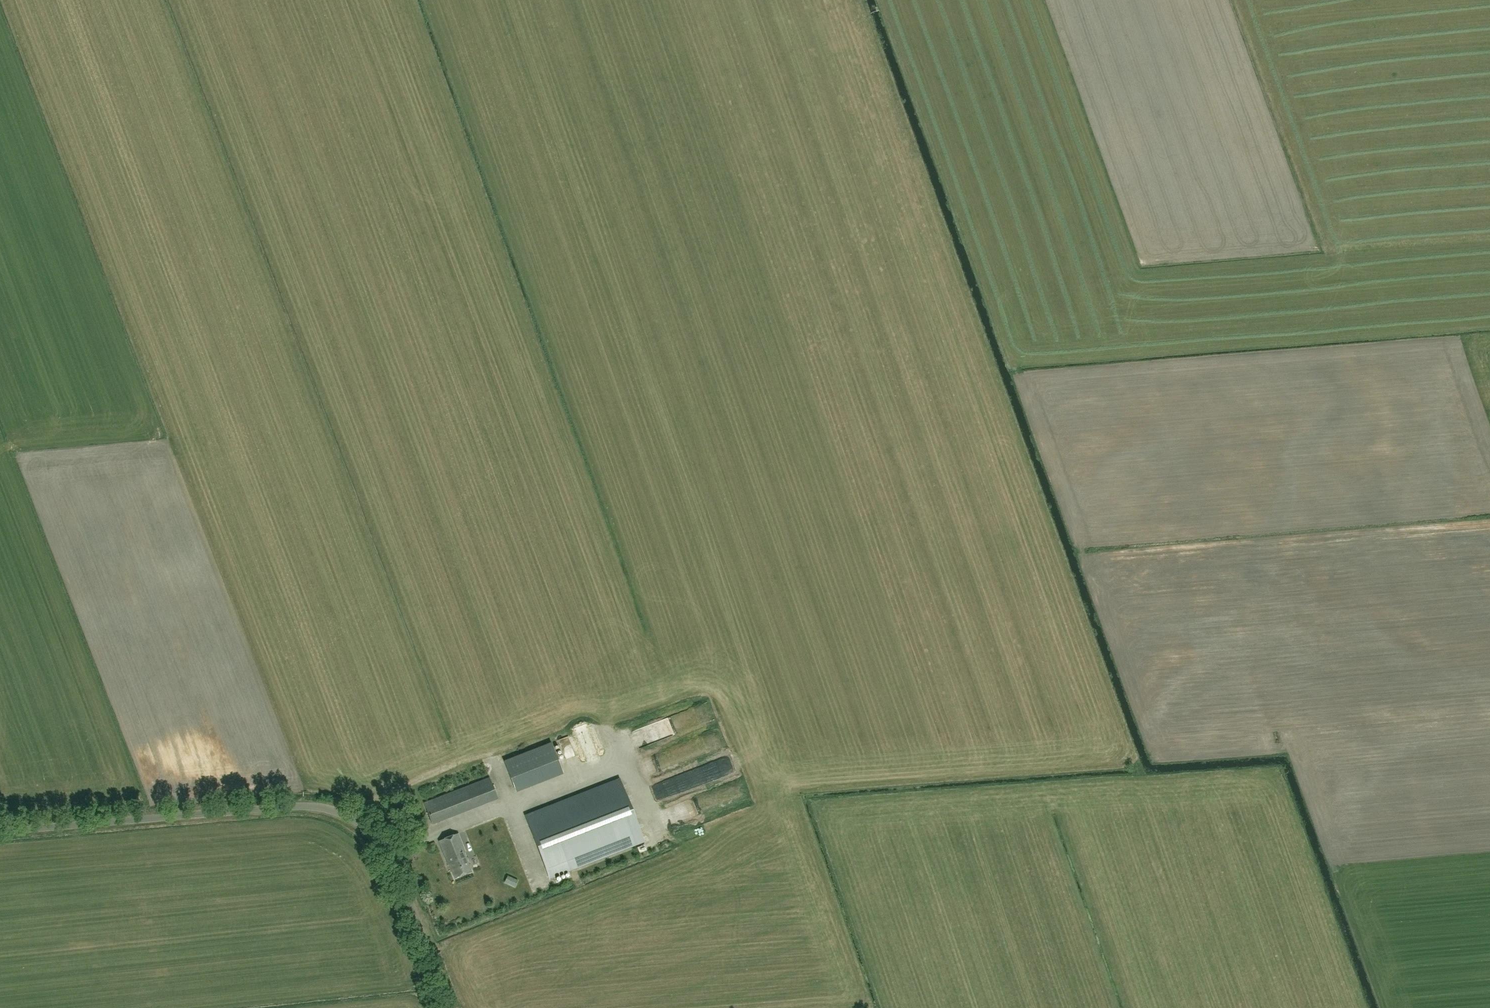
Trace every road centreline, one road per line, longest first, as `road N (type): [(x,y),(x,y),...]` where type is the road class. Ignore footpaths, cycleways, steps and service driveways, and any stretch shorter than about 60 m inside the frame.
road 1 (unclassified): [(452,1007),(398,871),(367,828),(344,814),(276,807),(0,833)]

